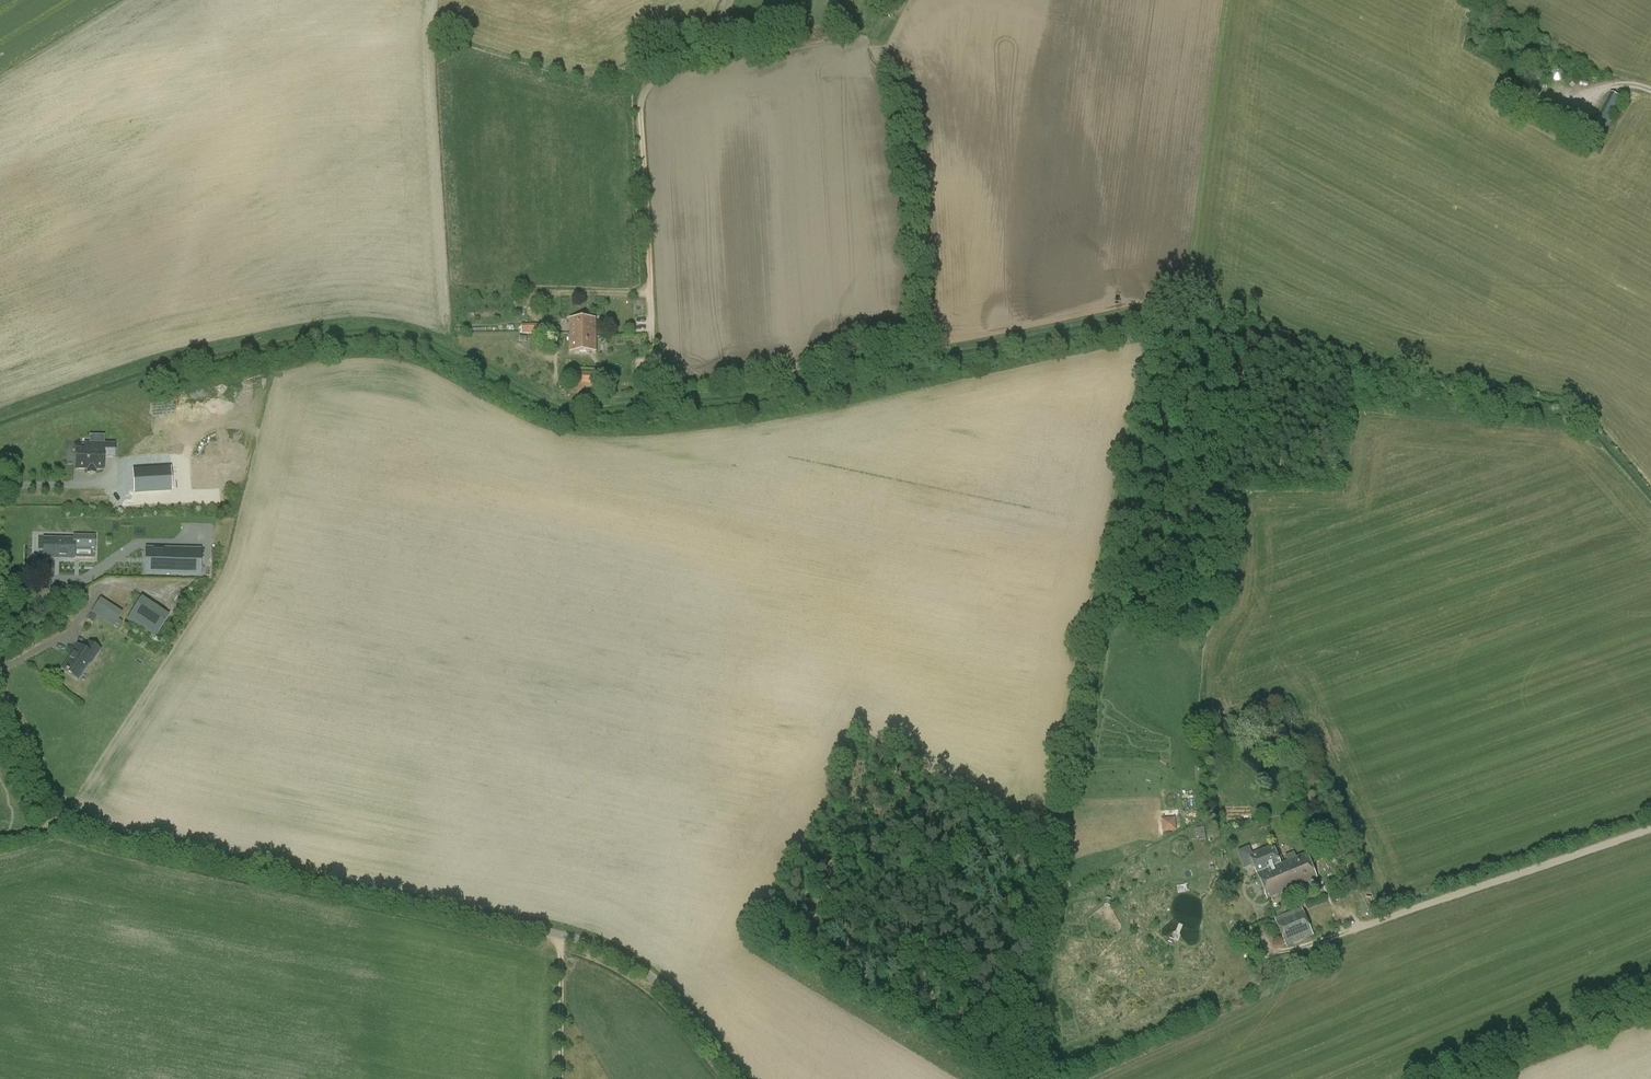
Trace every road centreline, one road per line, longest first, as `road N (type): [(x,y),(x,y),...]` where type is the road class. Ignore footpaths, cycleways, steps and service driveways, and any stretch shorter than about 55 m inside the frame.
road 1 (unclassified): [(731,1078),(654,986),(608,951),(100,832),(69,818),(43,792),(0,707)]
road 2 (unclassified): [(639,395),(656,341),(648,98),(655,82),(692,57),(729,0)]

